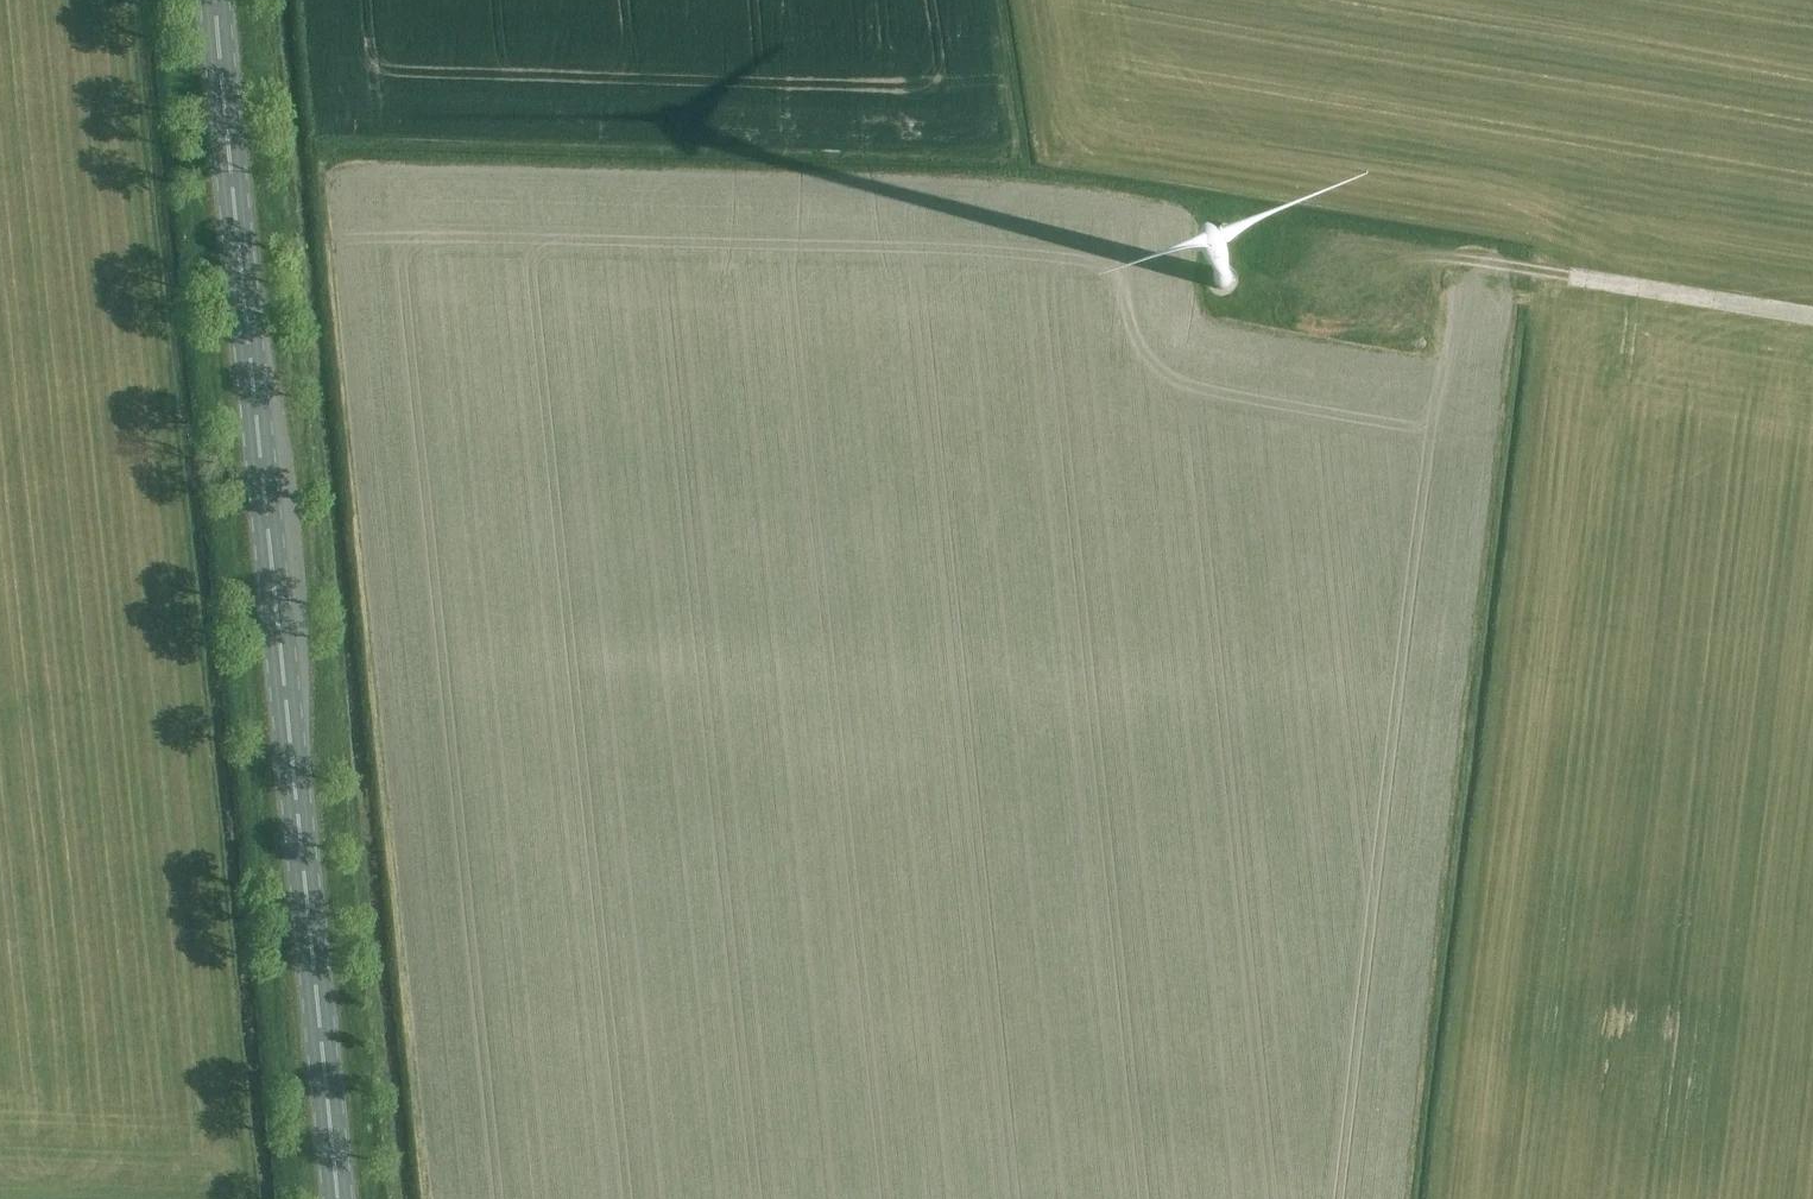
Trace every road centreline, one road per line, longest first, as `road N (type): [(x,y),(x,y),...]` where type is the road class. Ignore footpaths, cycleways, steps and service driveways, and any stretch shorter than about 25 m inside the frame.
road 1 (primary): [(339,1198),(217,0)]

